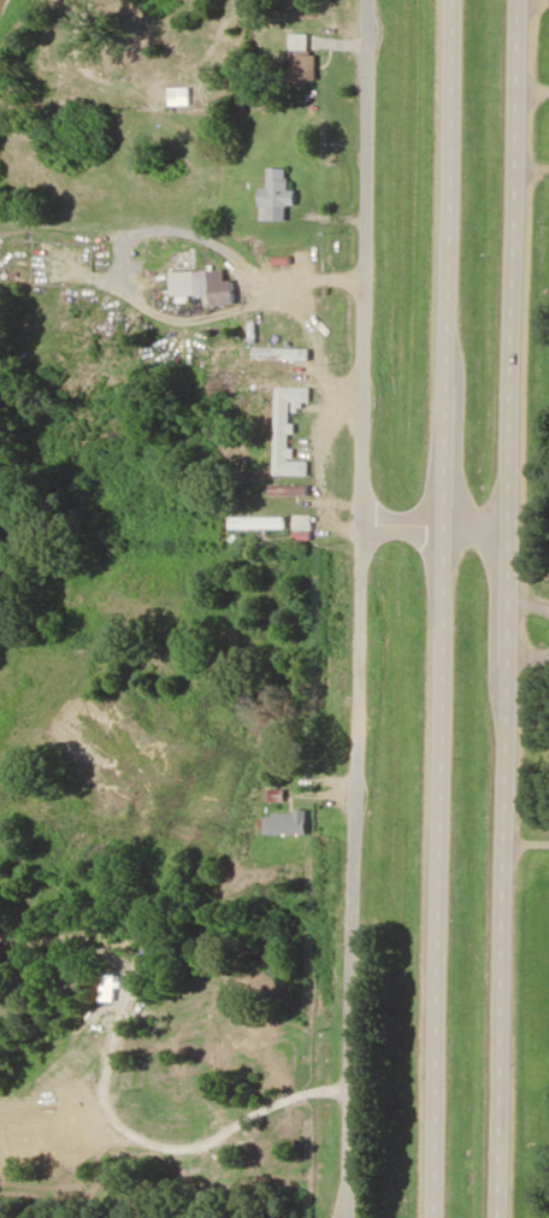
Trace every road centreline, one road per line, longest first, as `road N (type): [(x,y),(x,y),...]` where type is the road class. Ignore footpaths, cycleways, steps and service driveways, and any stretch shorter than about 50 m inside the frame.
road 1 (trunk): [(456,0),(438,1217)]
road 2 (trunk): [(503,1217),(521,0)]
road 3 (residential): [(357,1217),(373,0)]
road 4 (residential): [(368,218),(195,235),(0,220)]
road 5 (residential): [(367,275),(307,293),(315,322),(264,367),(183,358)]
road 6 (residential): [(365,522),(548,532)]

